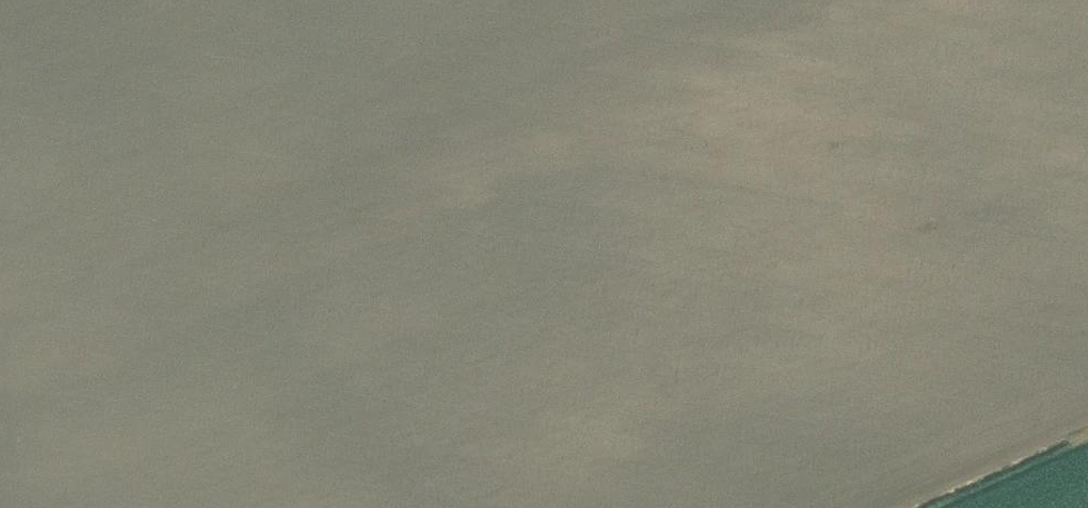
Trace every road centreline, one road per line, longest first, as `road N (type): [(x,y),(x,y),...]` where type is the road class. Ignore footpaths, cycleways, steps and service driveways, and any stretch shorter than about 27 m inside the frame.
road 1 (track): [(889,0),(0,392)]

